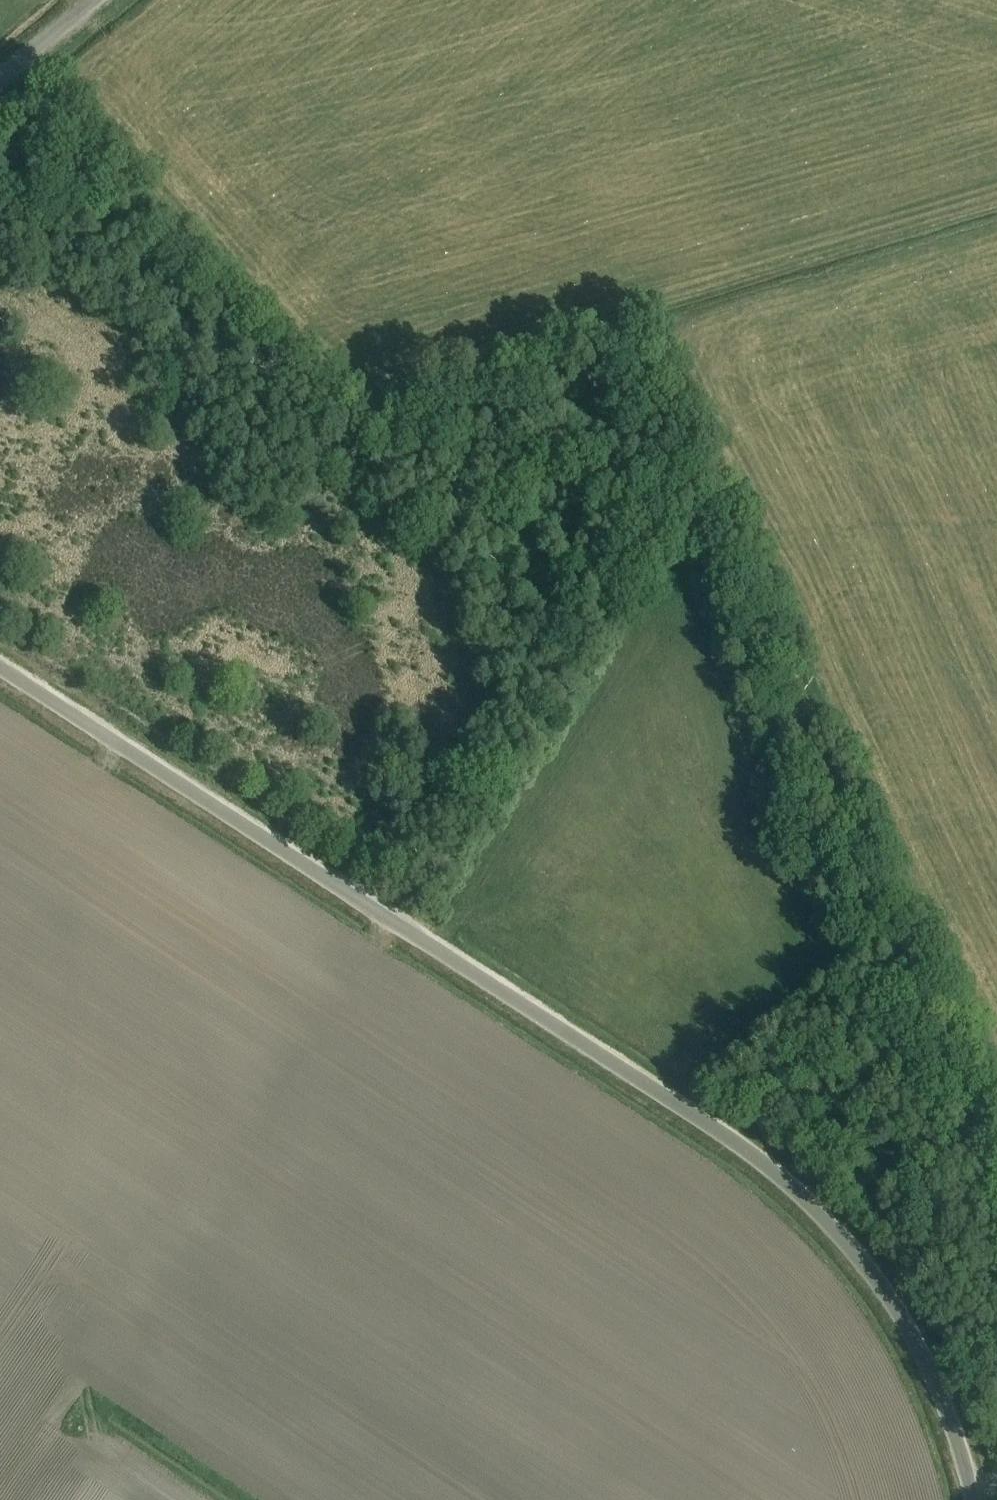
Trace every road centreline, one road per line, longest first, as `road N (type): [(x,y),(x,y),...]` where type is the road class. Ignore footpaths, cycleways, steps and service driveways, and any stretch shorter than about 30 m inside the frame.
road 1 (unclassified): [(973,1499),(916,1340),(873,1271),(783,1177),(0,666)]

